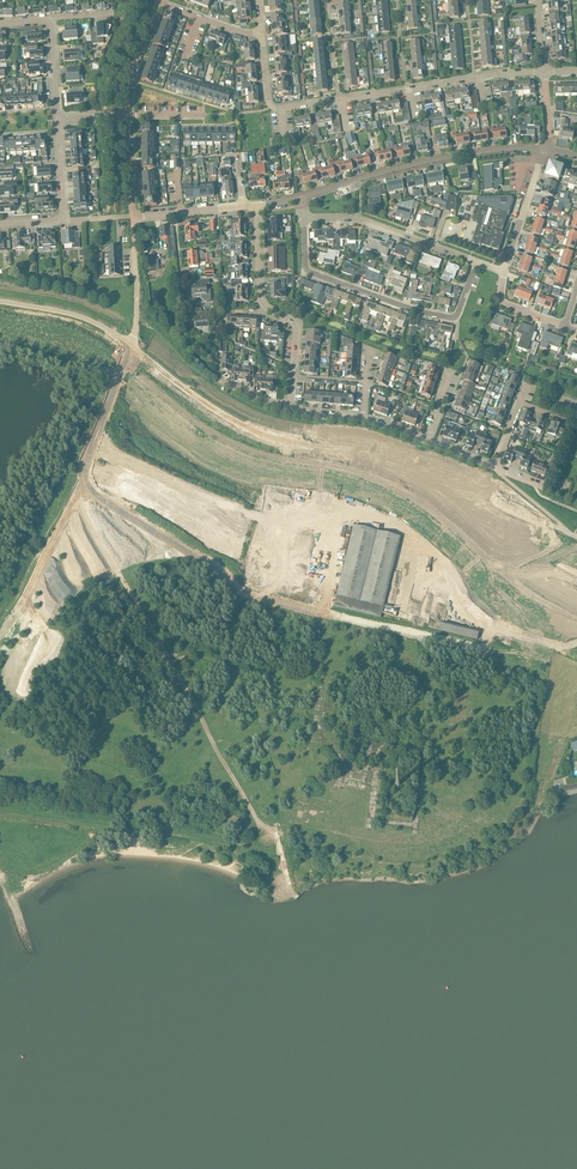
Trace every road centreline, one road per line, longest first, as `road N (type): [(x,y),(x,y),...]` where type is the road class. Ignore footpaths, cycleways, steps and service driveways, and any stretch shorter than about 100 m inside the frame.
road 1 (unclassified): [(576,542),(518,566),(496,565),(409,496),(355,473),(230,444),(134,372)]
road 2 (track): [(84,466),(79,497),(86,522),(257,821)]
road 3 (residential): [(477,262),(457,316),(415,311),(309,272),(304,219)]
road 4 (residential): [(301,198),(431,160),(544,150)]
road 5 (residential): [(291,401),(296,326),(260,297),(257,206)]
road 6 (residential): [(477,262),(361,219),(304,219)]
road 7 (residential): [(132,369),(132,217)]
road 8 (unclassified): [(0,318),(75,336),(132,369)]
road 9 (residential): [(505,272),(544,150)]
road 10 (residential): [(187,338),(176,213)]

